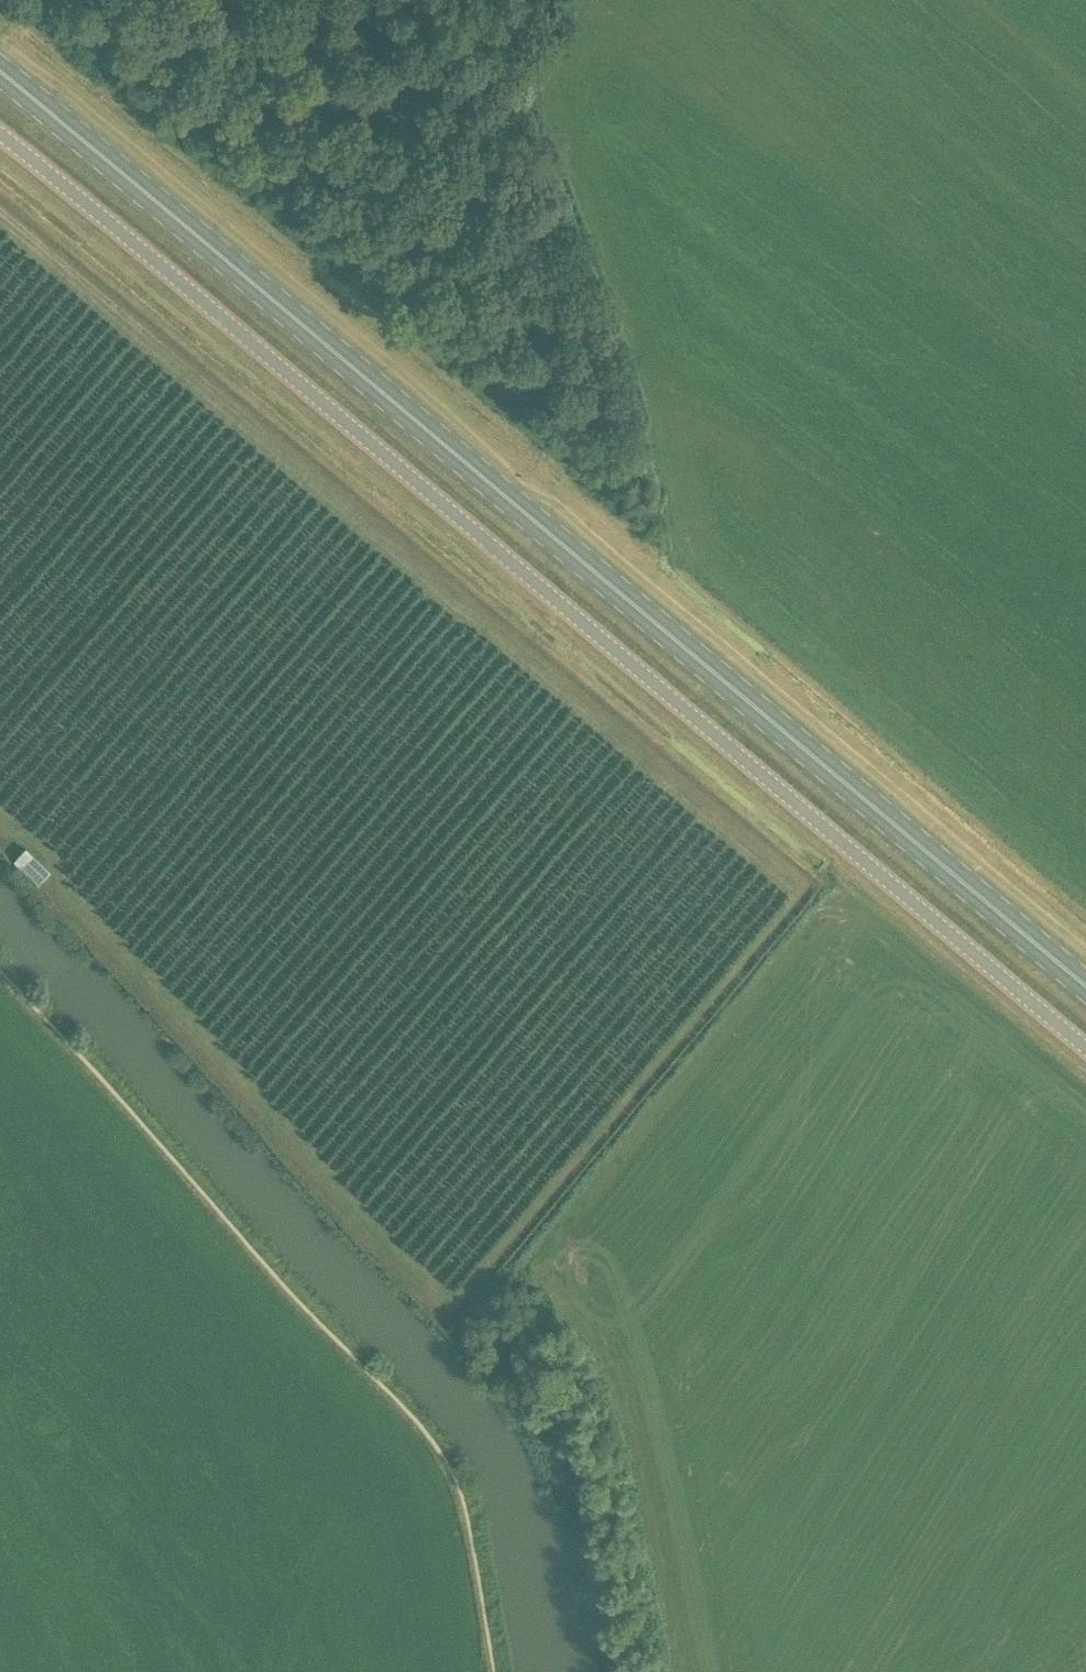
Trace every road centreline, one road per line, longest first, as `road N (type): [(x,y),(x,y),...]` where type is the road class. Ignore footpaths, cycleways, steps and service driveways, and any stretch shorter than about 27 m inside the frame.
road 1 (unclassified): [(1085,1049),(0,134)]
road 2 (primary): [(1085,988),(0,74)]

